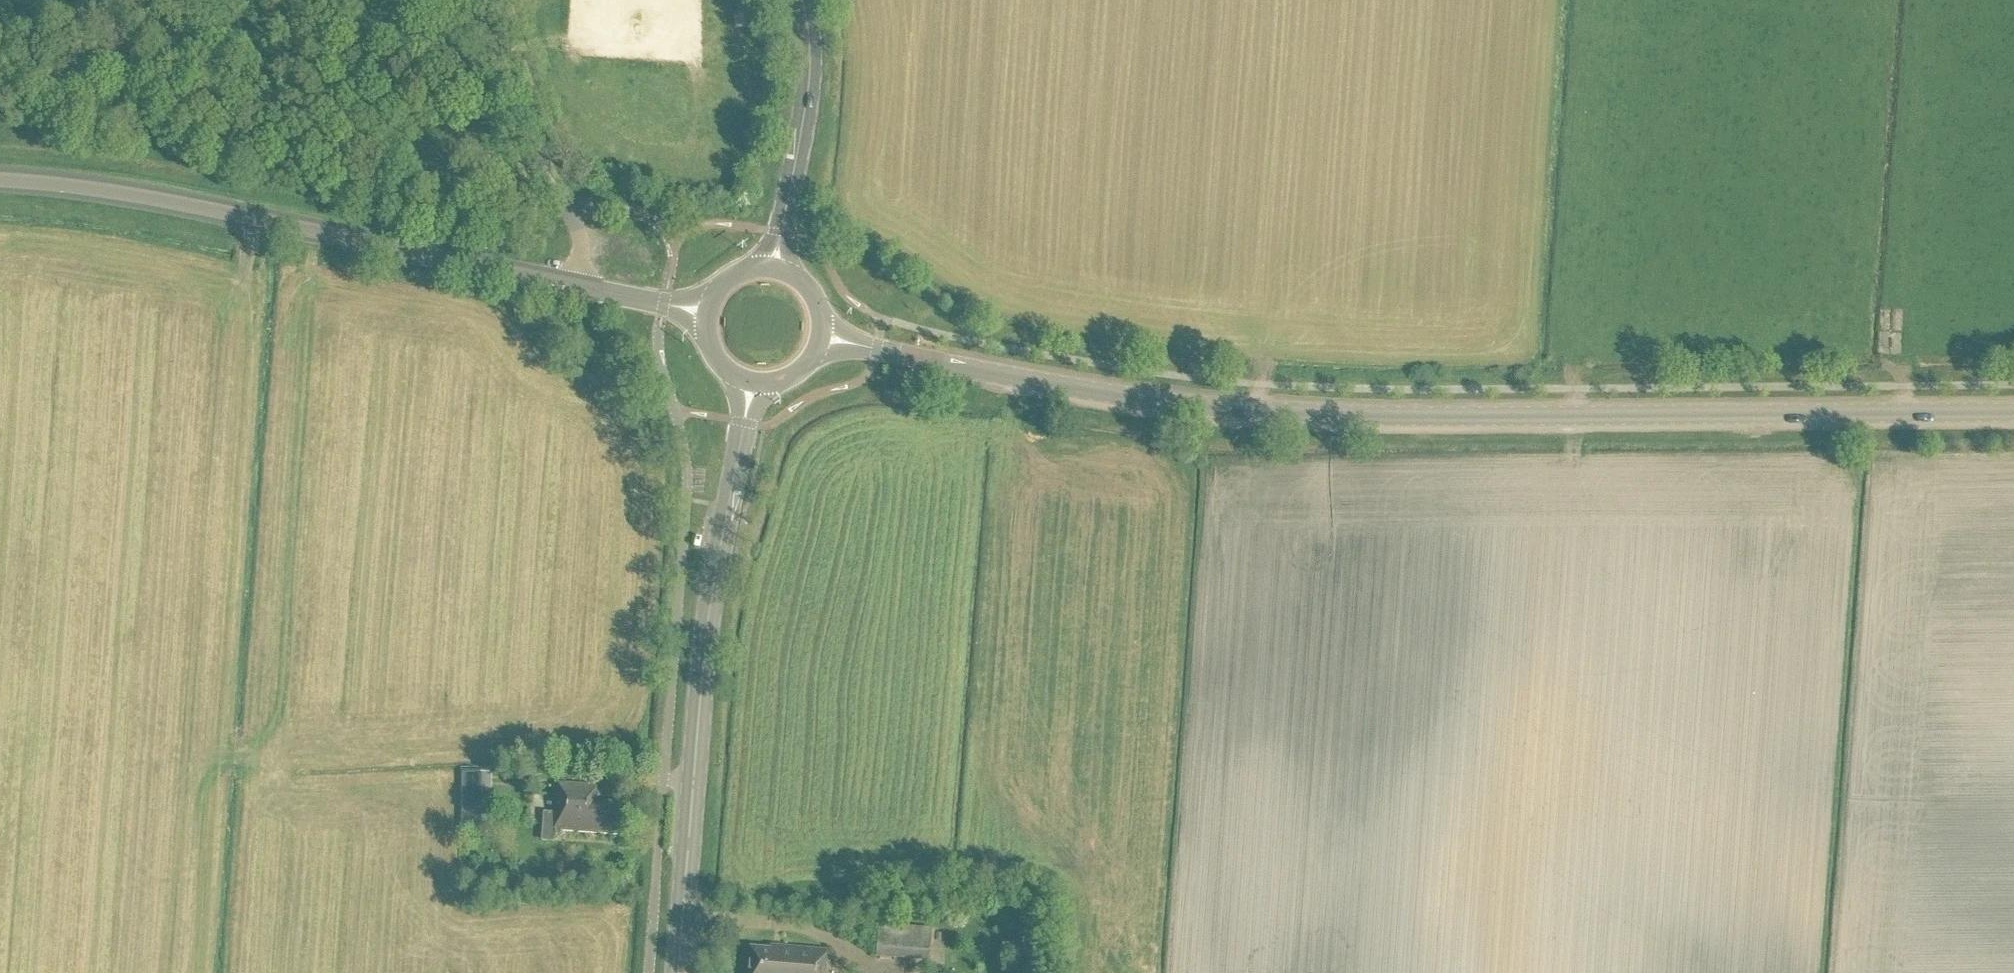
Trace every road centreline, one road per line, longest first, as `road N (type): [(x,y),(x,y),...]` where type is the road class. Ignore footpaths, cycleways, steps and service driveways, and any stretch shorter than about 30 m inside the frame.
road 1 (tertiary): [(2013,414),(1258,411),(1051,386),(823,342)]
road 2 (tertiary): [(0,180),(83,189),(582,289)]
road 3 (secondary): [(679,972),(708,623),(751,390)]
road 4 (unclassified): [(582,289),(574,226),(501,64),(494,0)]
road 5 (secondary): [(774,272),(809,80),(800,0)]
road 6 (tertiary): [(706,316),(582,289)]

